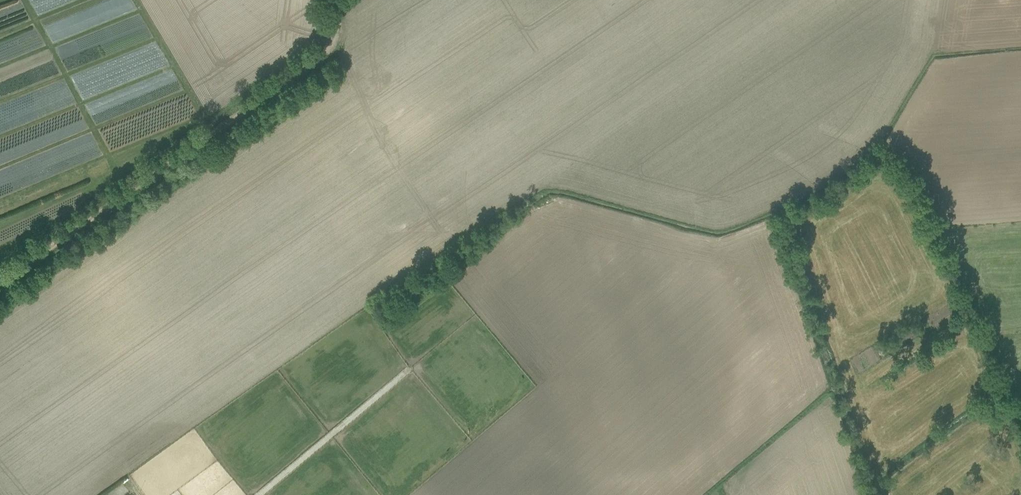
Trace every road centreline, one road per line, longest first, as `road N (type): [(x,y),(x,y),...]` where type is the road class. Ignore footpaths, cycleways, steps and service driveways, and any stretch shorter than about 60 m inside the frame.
road 1 (track): [(0,279),(235,120),(336,39),(336,0)]

